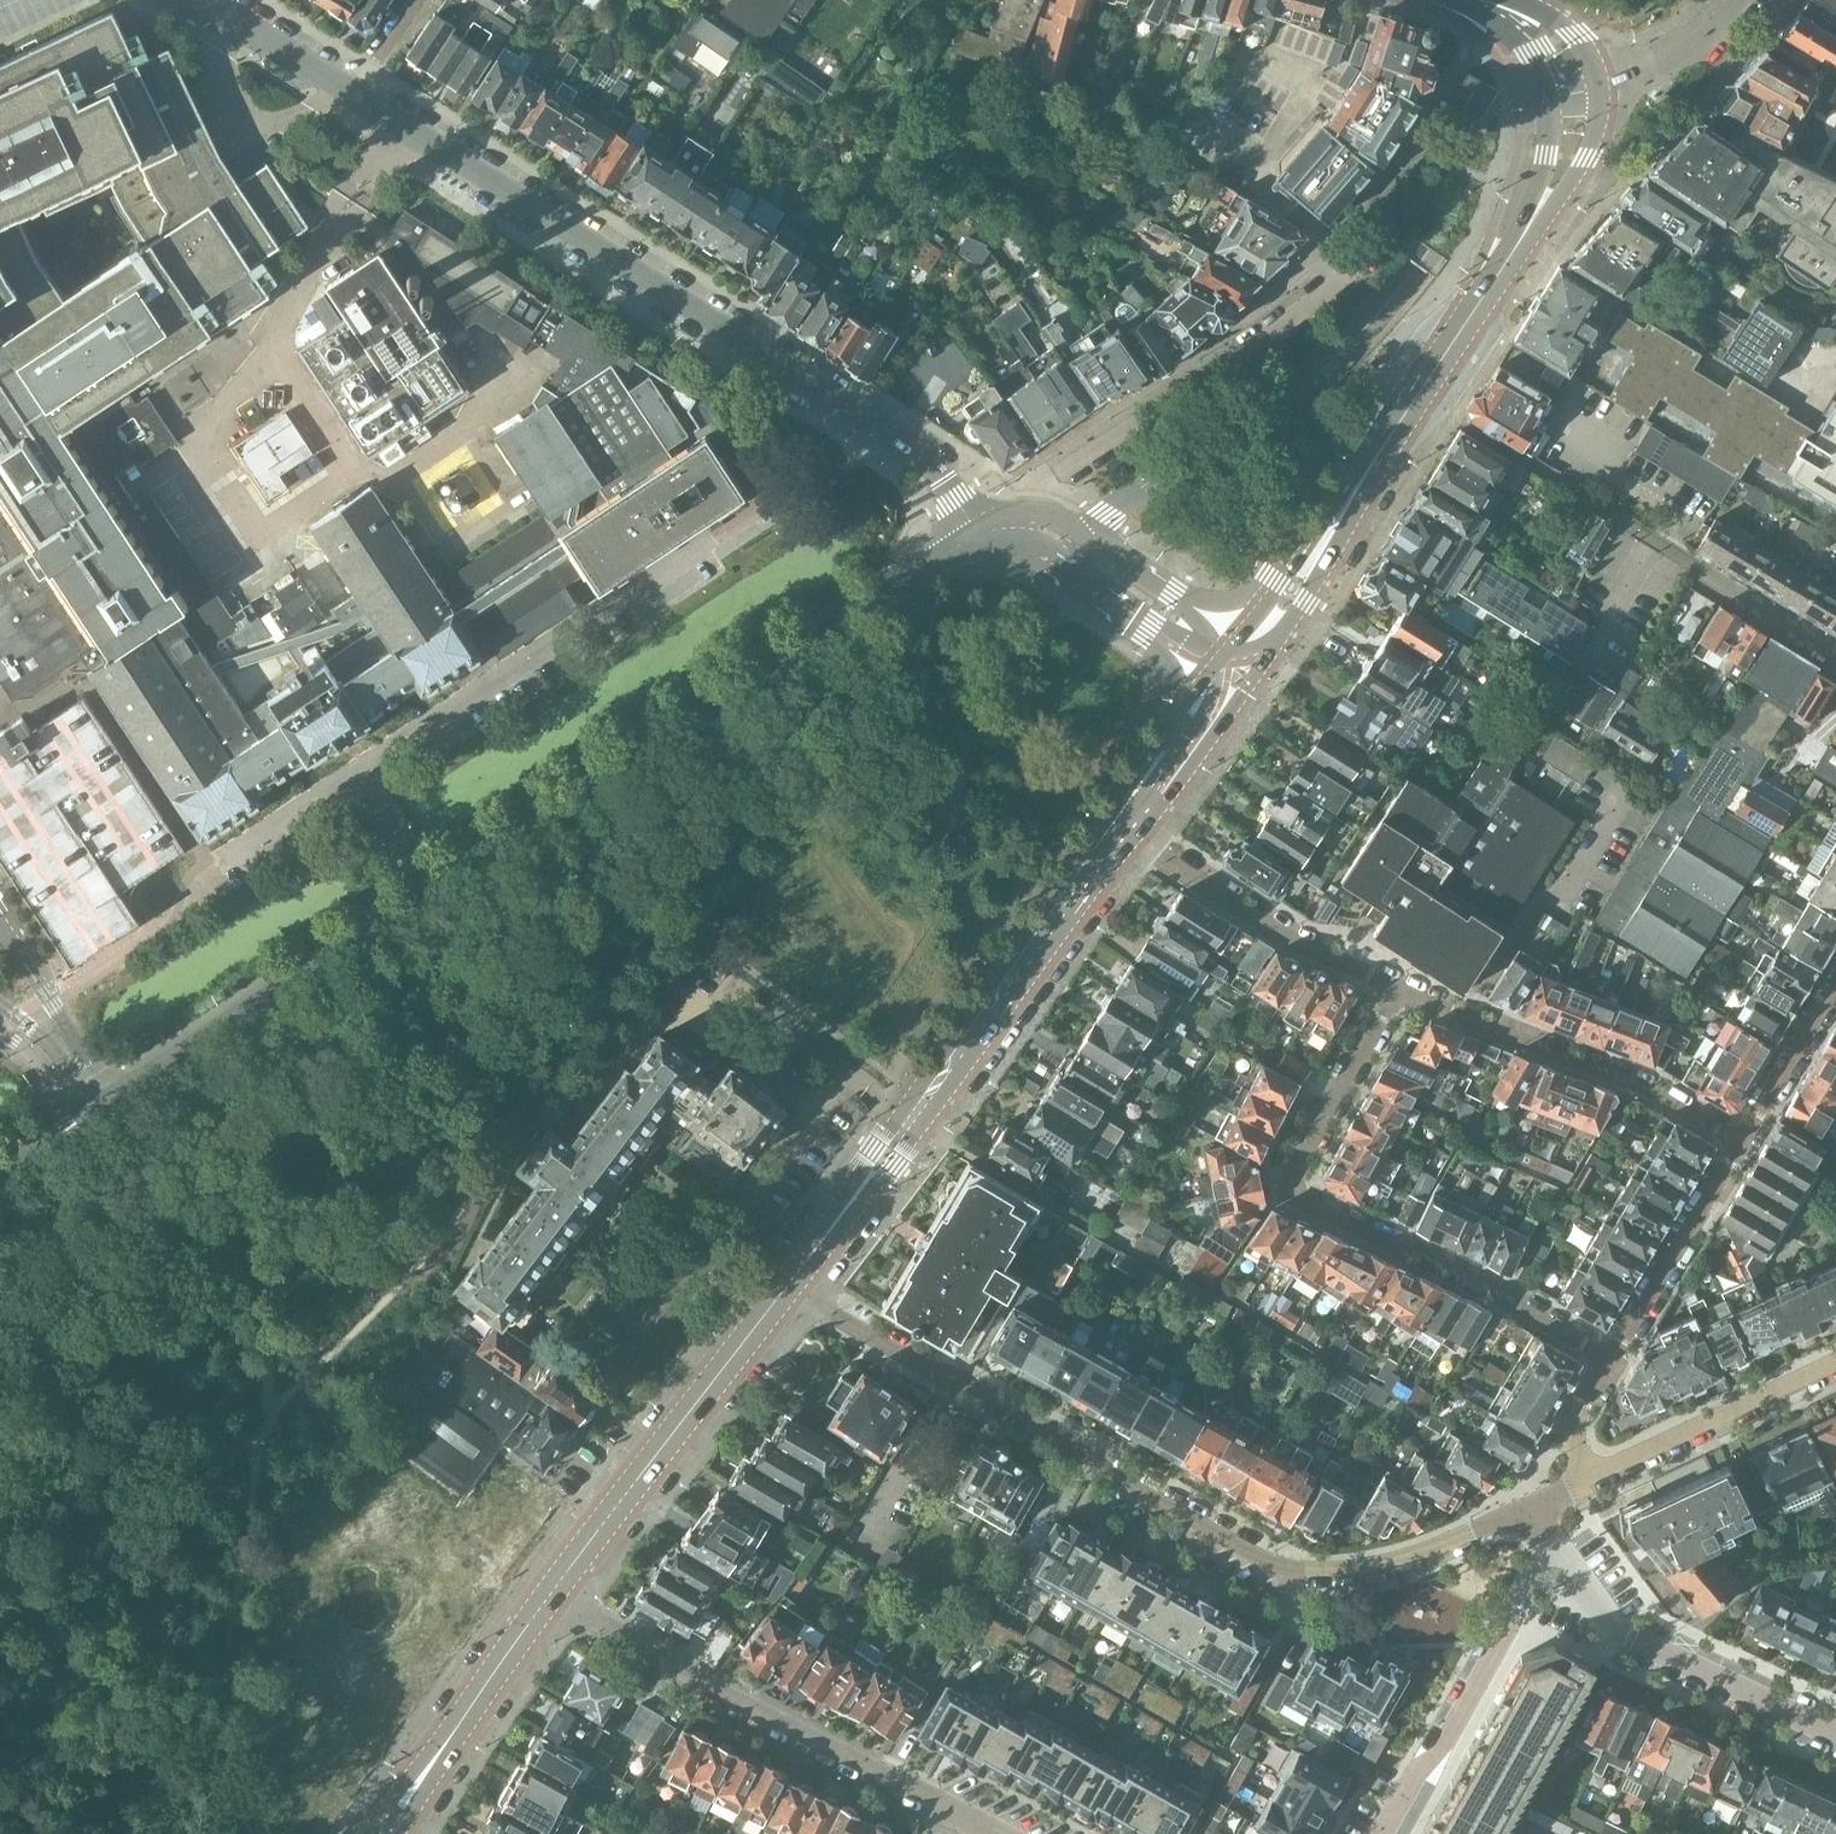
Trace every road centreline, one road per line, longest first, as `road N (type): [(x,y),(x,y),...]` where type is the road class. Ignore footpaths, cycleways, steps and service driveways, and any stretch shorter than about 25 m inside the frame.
road 1 (residential): [(979,528),(422,883),(95,1112)]
road 2 (residential): [(1530,1508),(1410,1559),(1292,1572),(789,1284)]
road 3 (residential): [(979,528),(916,454),(353,98)]
road 4 (secondary): [(1233,673),(1551,188),(1566,155),(1576,84)]
road 5 (residential): [(1608,1359),(1503,1298),(1494,1284),(1414,1244),(1387,1244),(1293,1193),(1297,1166),(1398,992)]
road 6 (secondary): [(789,1284),(1121,832)]
road 7 (residential): [(548,1594),(1002,1833)]
road 8 (residential): [(979,528),(1278,329),(1340,279)]
road 9 (secondary): [(548,1594),(789,1284)]
road 10 (residential): [(1398,992),(1649,1090),(1738,1142)]
road 11 (residential): [(1835,656),(1540,468)]
road 12 (residential): [(1835,1735),(1620,1632),(1557,1553)]
road 13 (residential): [(1386,1833),(1418,1776),(1451,1740),(1557,1553)]
road 14 (residential): [(1121,832),(1295,943),(1398,992)]
road 15 (residential): [(1233,673),(1037,529),(979,528)]
road 16 (secondary): [(384,1833),(548,1594)]
road 17 (residential): [(1588,1479),(1835,1361)]
road 18 (residential): [(1738,1142),(1608,1359)]
road 19 (secondary): [(1121,832),(1233,673)]
road 20 (residential): [(353,98),(191,0)]
road 21 (residential): [(1835,985),(1738,1142)]
road 22 (residential): [(1576,84),(1677,52),(1734,0)]
road 23 (secondary): [(1576,84),(1542,27),(1472,0)]
road 24 (residential): [(1608,1359),(1570,1431),(1588,1479)]

